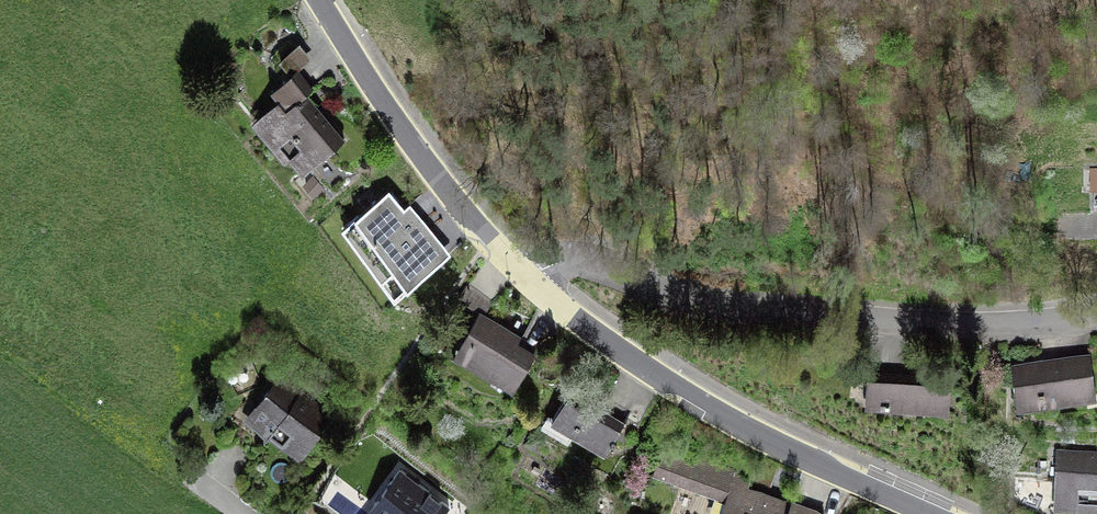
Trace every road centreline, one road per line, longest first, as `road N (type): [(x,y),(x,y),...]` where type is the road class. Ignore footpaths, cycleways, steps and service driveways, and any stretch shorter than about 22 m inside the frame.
road 1 (residential): [(1096,317),(1010,327),(750,313),(691,303),(598,265),(565,263),(530,280)]
road 2 (tertiary): [(530,280),(643,366),(743,427),(926,513)]
road 3 (tertiary): [(319,0),(440,177),(530,280)]

